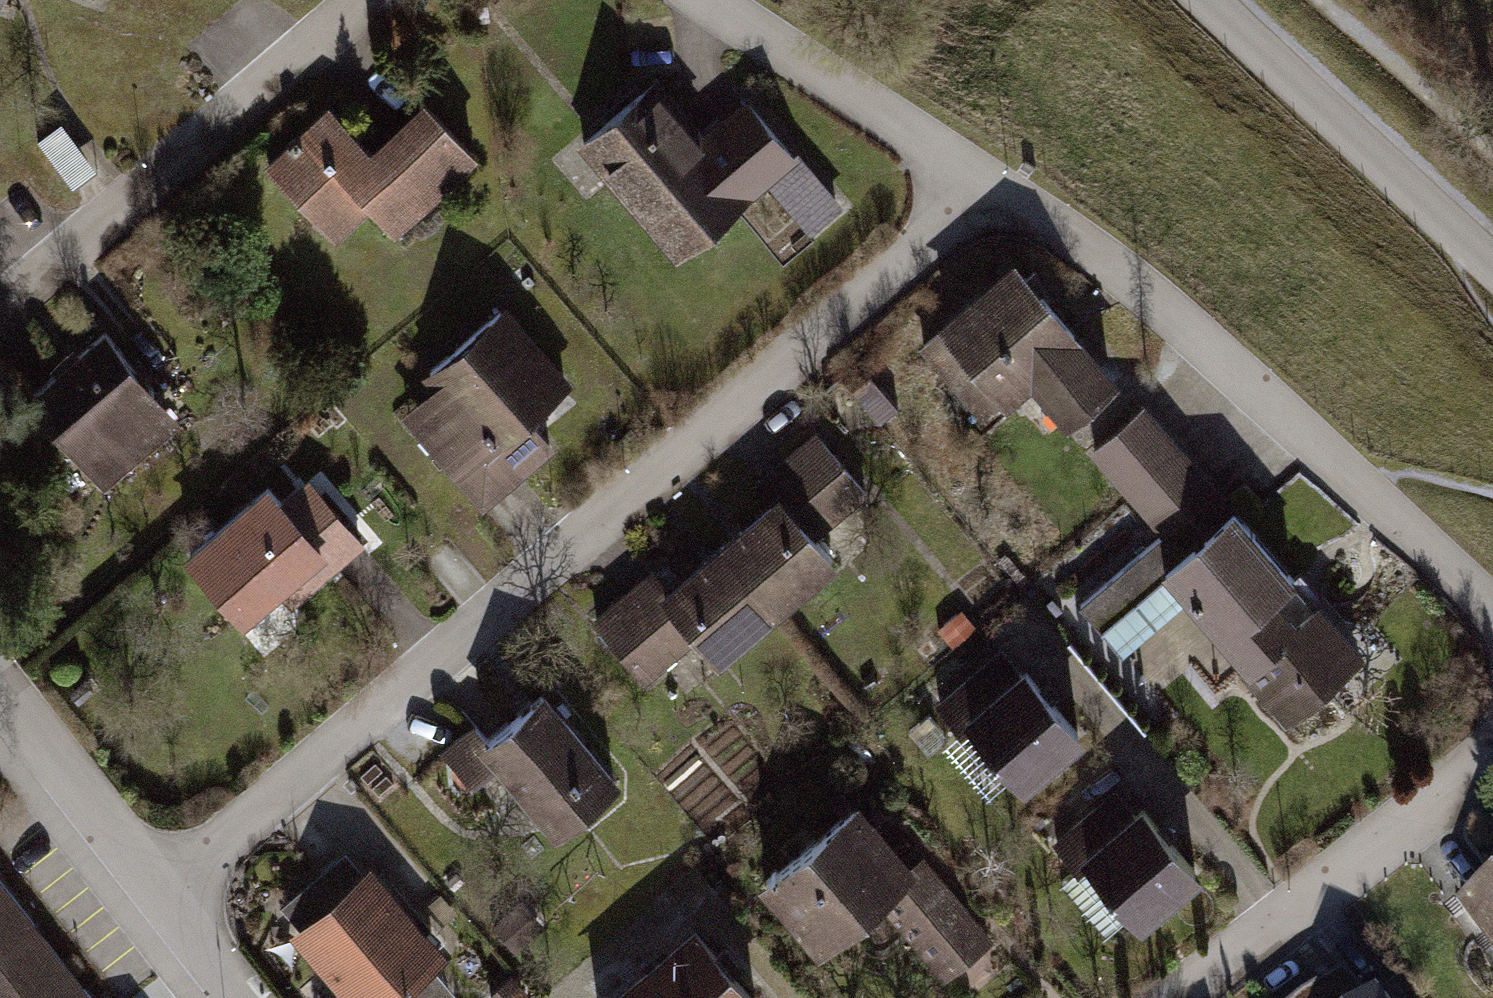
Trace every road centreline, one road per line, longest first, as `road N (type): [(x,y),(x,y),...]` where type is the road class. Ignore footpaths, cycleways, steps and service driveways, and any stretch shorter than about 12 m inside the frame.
road 1 (residential): [(157,910),(982,182)]
road 2 (residential): [(1492,613),(1107,262),(982,182)]
road 3 (residential): [(368,0),(0,318)]
road 4 (residential): [(1492,754),(1176,997)]
road 5 (residential): [(1208,0),(1492,270)]
road 6 (residential): [(982,182),(690,0)]
road 7 (residential): [(157,910),(0,676)]

